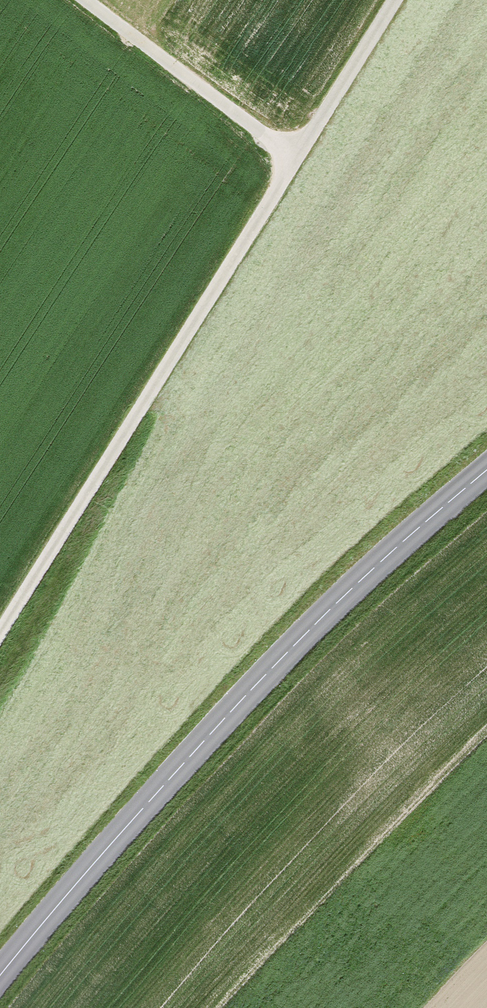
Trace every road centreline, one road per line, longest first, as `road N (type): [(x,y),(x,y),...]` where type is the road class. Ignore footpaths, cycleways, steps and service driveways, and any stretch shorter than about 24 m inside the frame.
road 1 (track): [(0,632),(391,0)]
road 2 (secondary): [(0,959),(486,467)]
road 3 (track): [(87,0),(292,157)]

